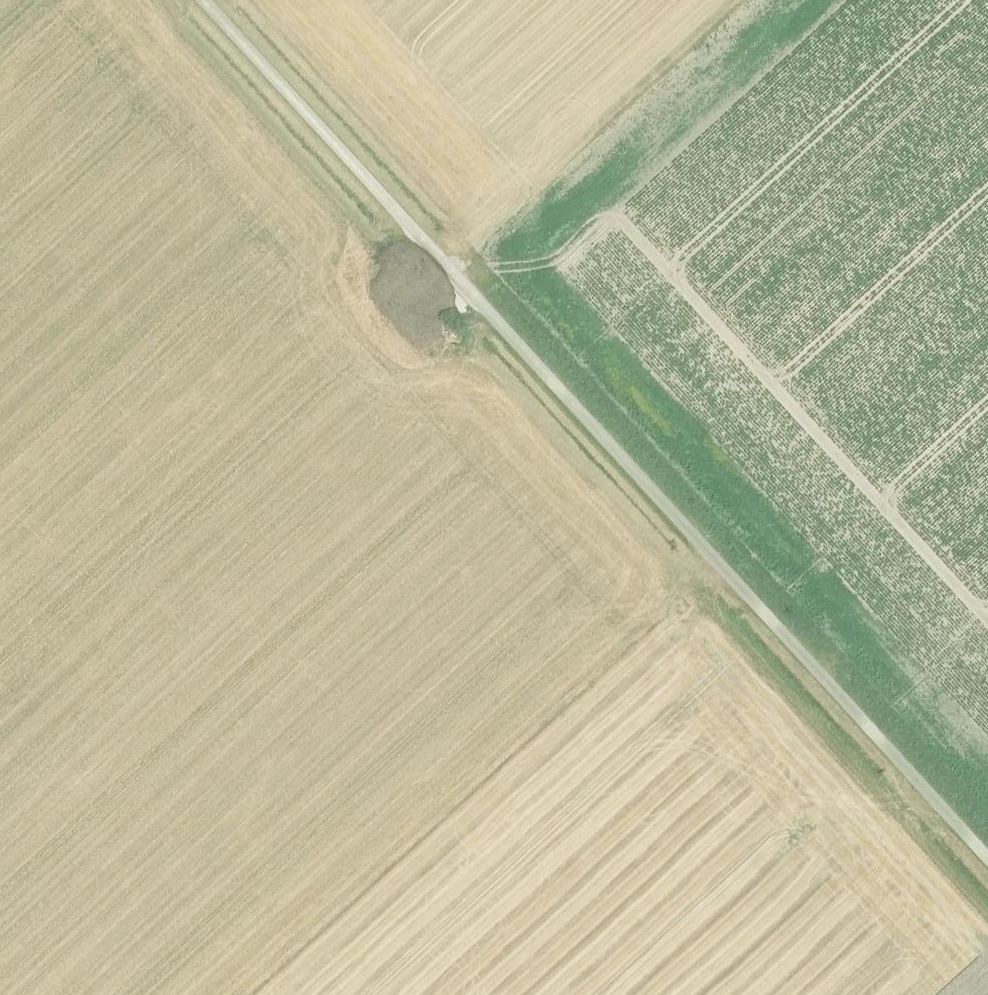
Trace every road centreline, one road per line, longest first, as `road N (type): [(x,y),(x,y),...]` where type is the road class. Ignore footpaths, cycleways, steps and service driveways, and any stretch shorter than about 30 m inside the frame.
road 1 (unclassified): [(203,0),(987,855)]

